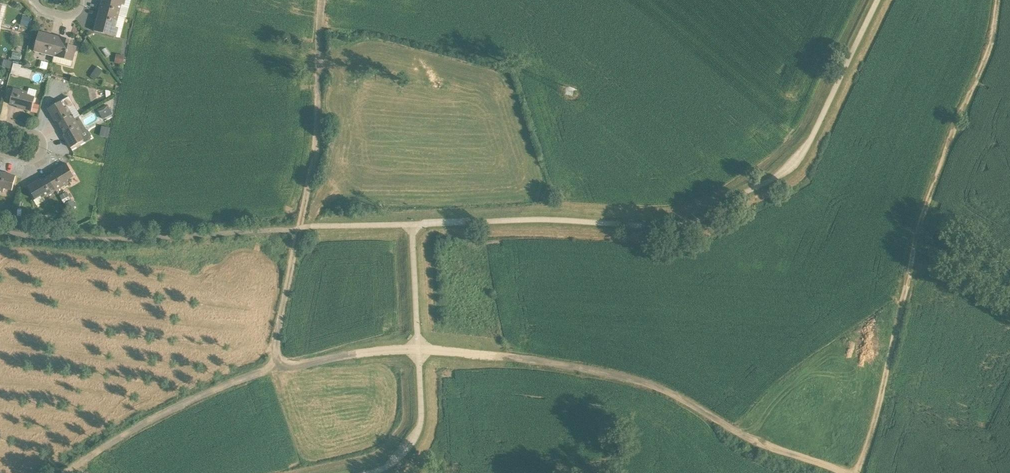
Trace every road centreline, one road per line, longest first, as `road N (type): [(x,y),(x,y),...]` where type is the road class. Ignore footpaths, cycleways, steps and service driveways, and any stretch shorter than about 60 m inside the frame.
road 1 (track): [(854,472),(871,438),(915,240),(995,29),(998,0)]
road 2 (track): [(501,358),(645,384),(729,430),(841,472)]
road 3 (track): [(64,472),(176,408),(280,363)]
road 4 (track): [(323,0),(317,146),(299,229)]
road 5 (track): [(299,229),(276,341),(280,363)]

